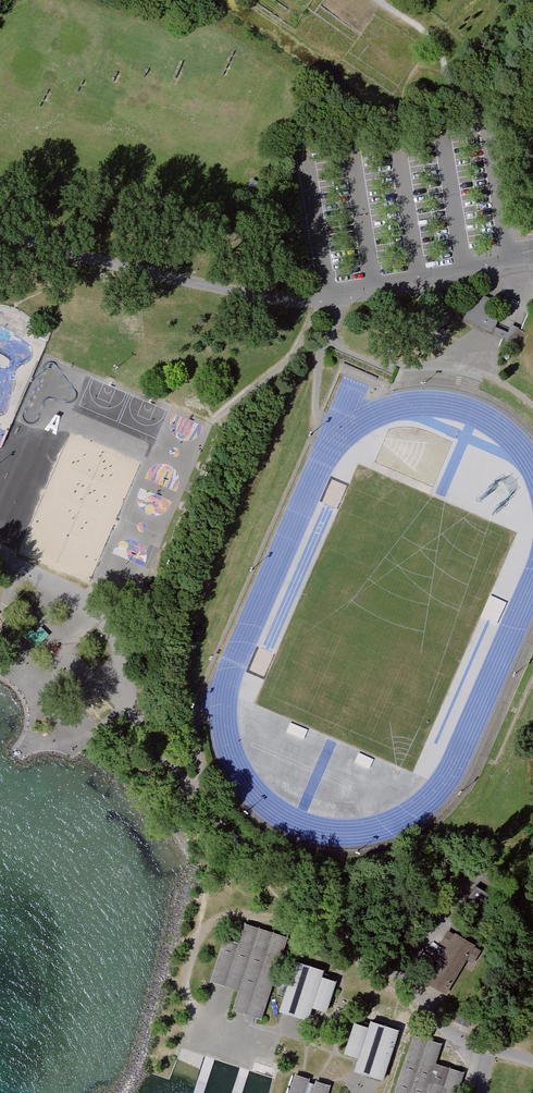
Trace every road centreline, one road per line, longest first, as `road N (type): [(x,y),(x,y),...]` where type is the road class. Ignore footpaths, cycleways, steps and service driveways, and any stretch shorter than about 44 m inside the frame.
road 1 (track): [(192,1011),(188,970),(211,929),(245,916),(332,923)]

